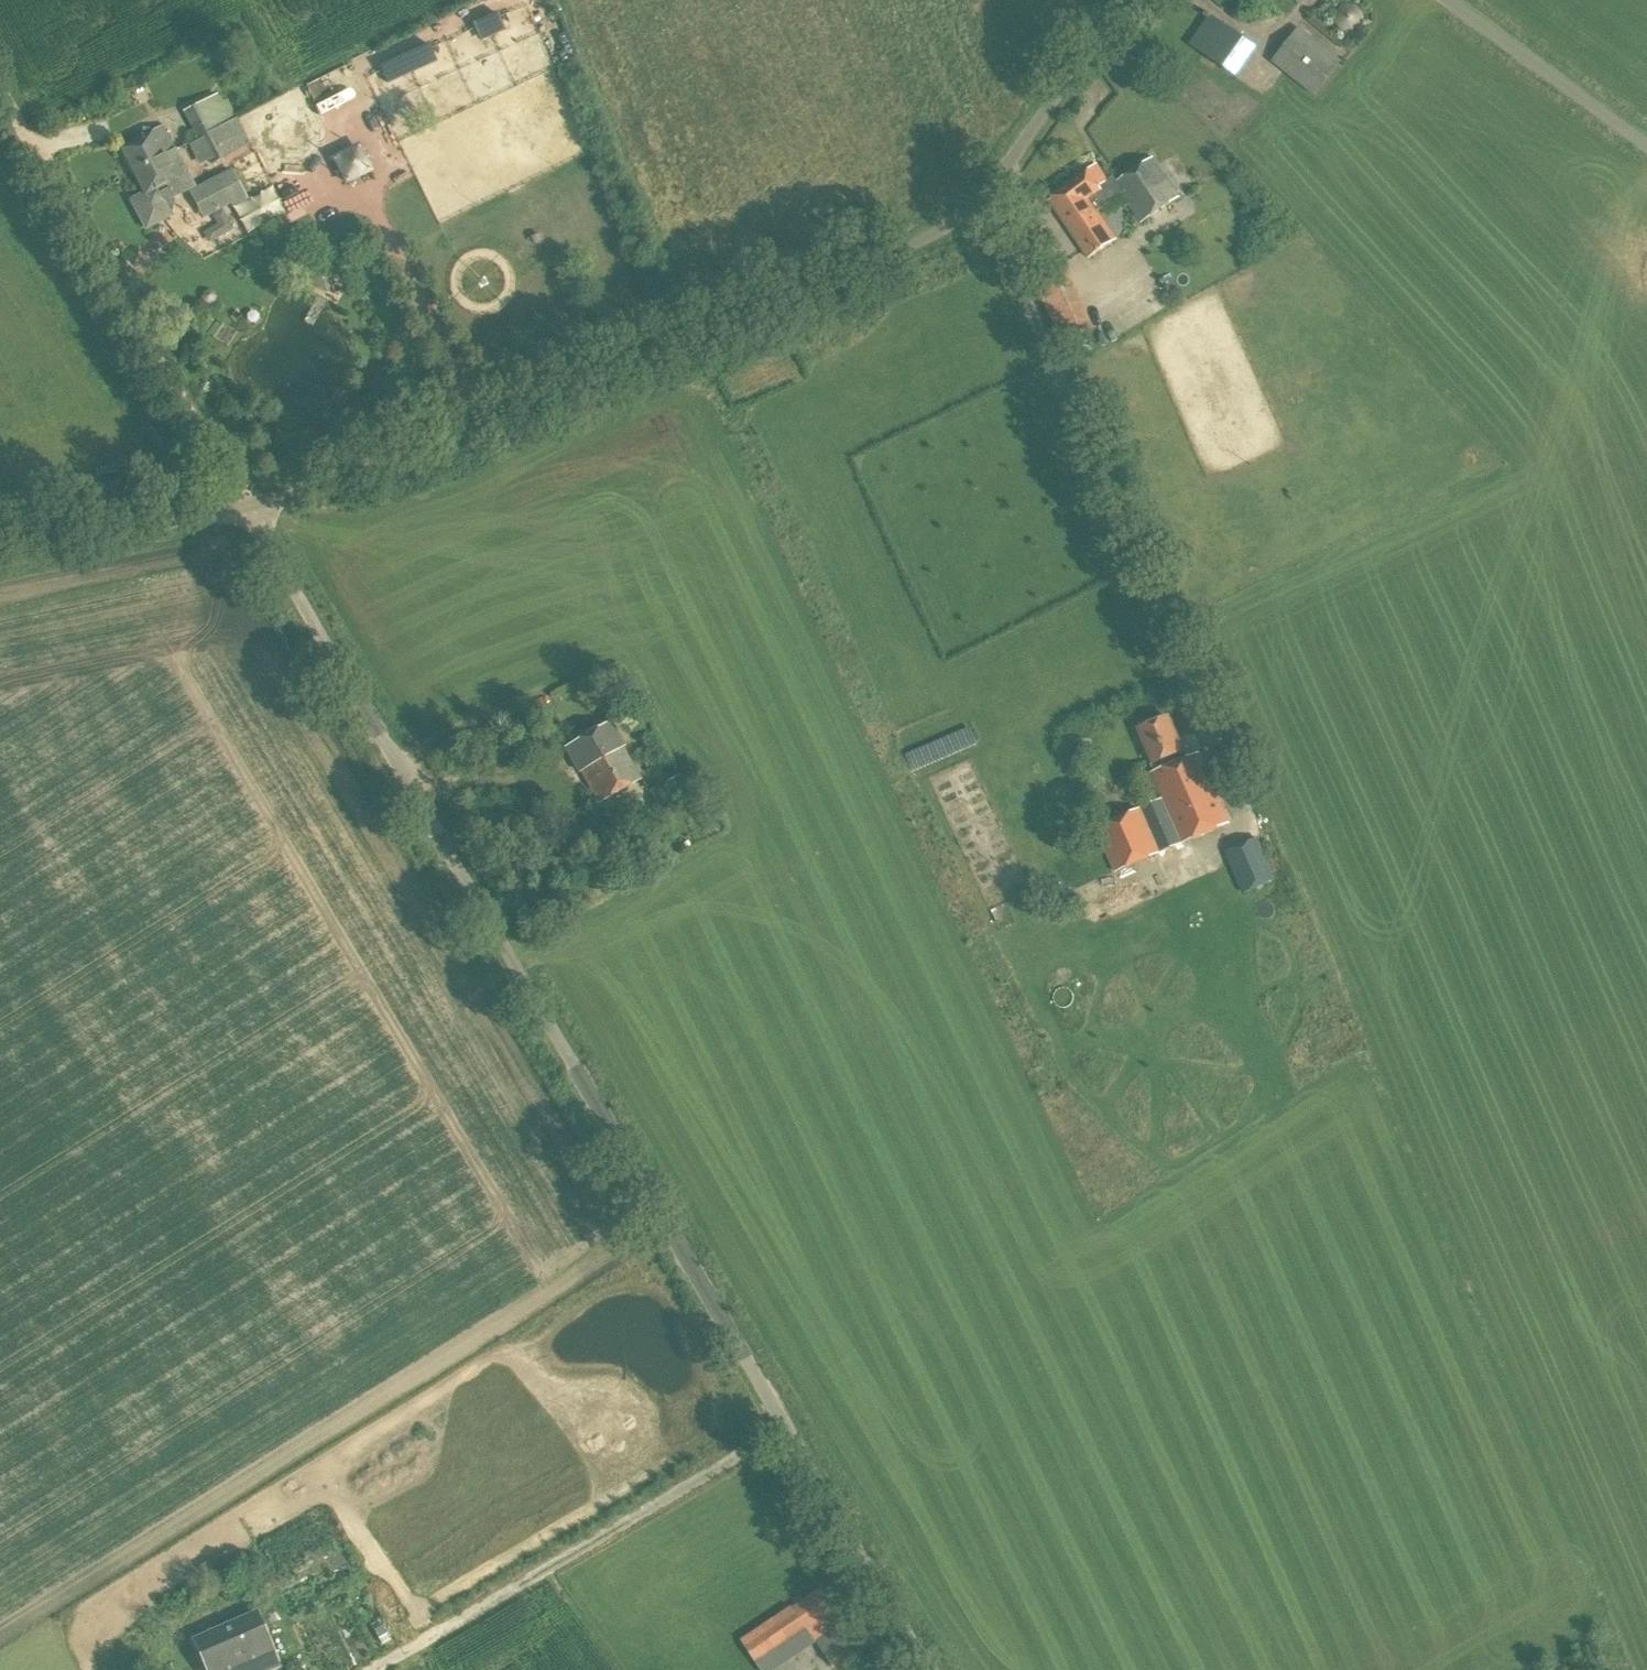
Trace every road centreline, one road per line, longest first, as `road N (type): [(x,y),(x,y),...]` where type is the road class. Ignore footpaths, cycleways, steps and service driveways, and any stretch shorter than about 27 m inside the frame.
road 1 (unclassified): [(943,1669),(246,510)]
road 2 (unclassified): [(246,510),(922,243),(997,185),(1122,0)]
road 3 (track): [(246,510),(0,91)]
road 4 (unclassified): [(0,561),(246,510)]
road 5 (unclassified): [(1646,144),(1451,0)]

